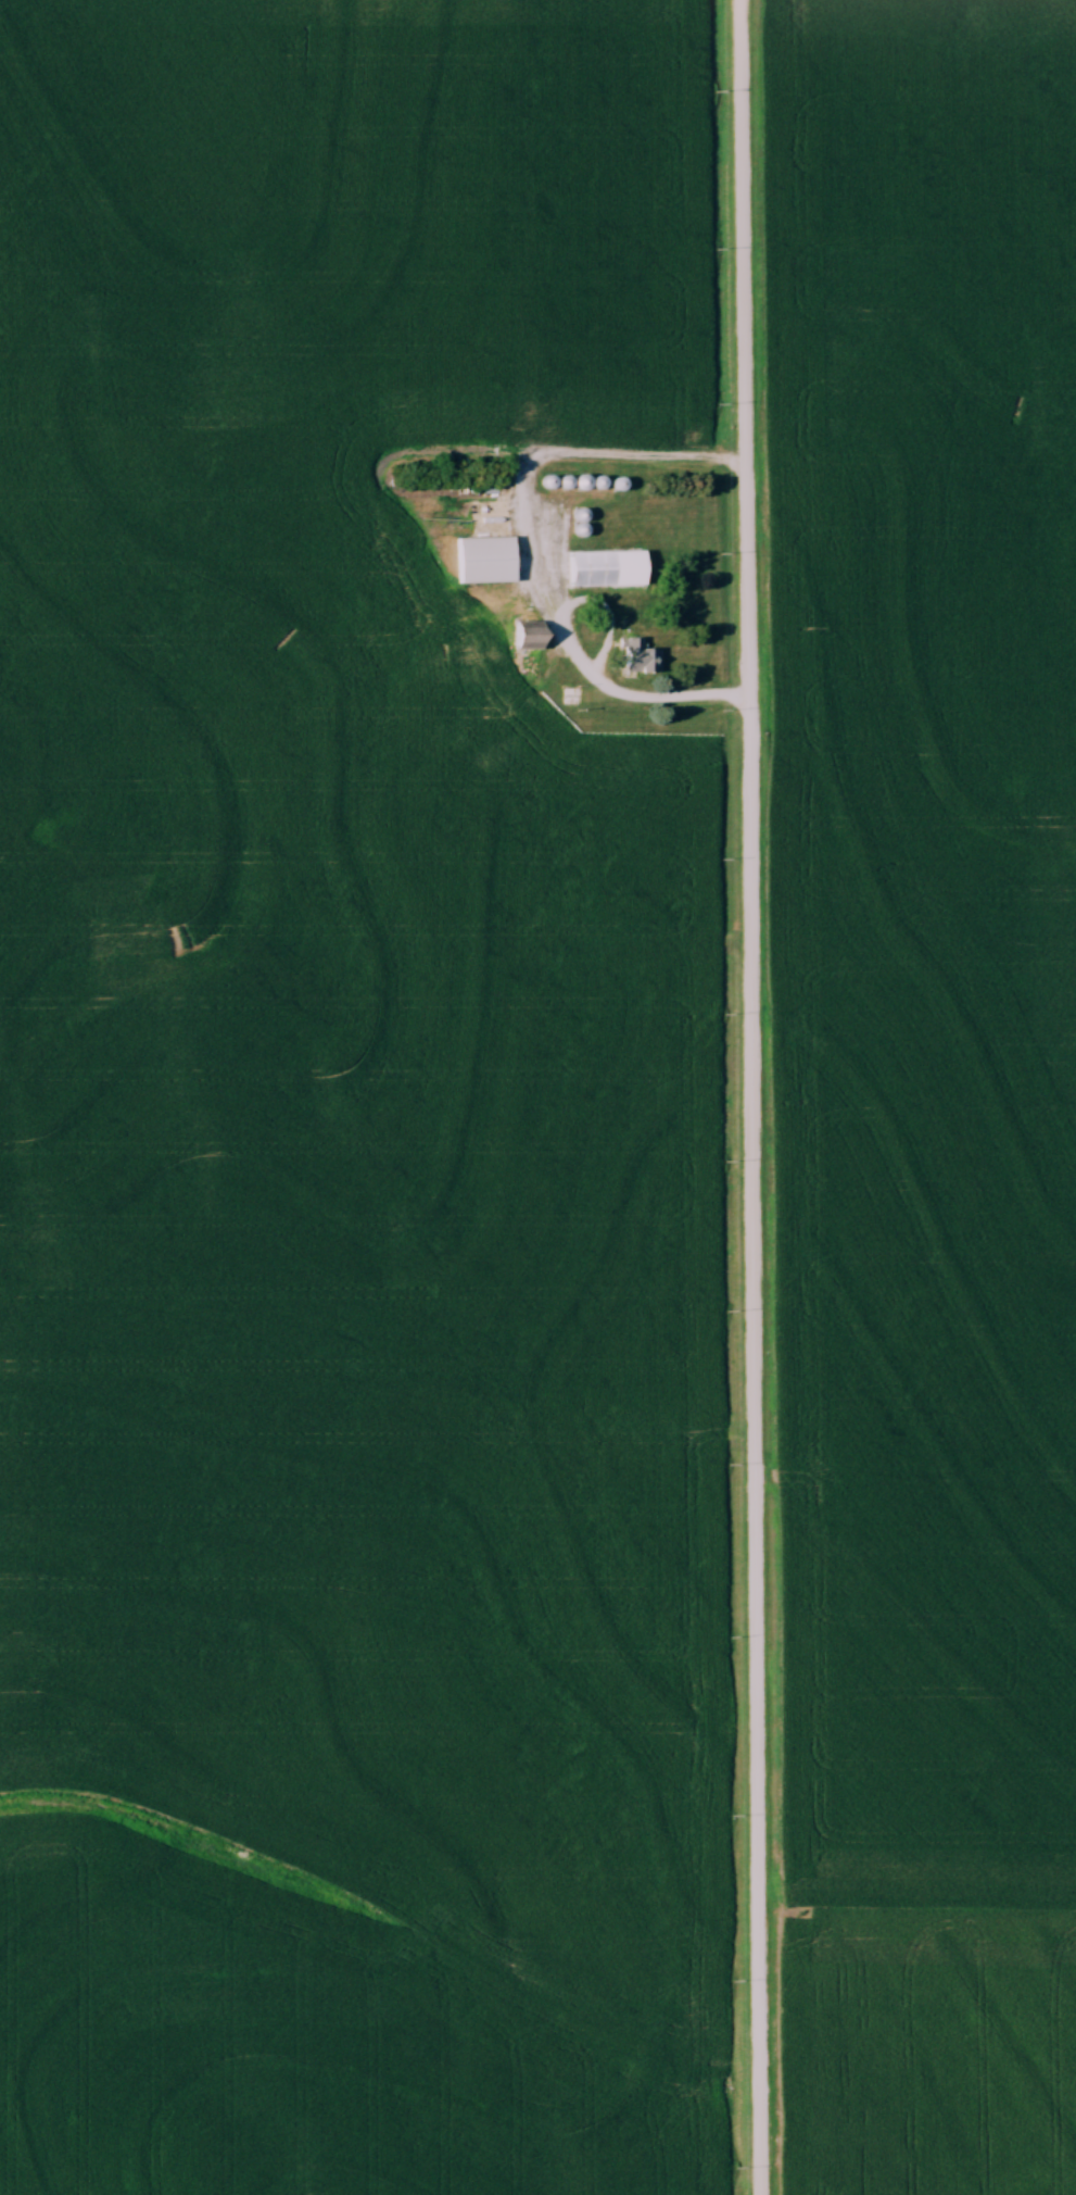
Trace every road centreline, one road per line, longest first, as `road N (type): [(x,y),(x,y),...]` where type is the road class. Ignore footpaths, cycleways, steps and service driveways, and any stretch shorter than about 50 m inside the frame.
road 1 (residential): [(762,2194),(742,0)]

